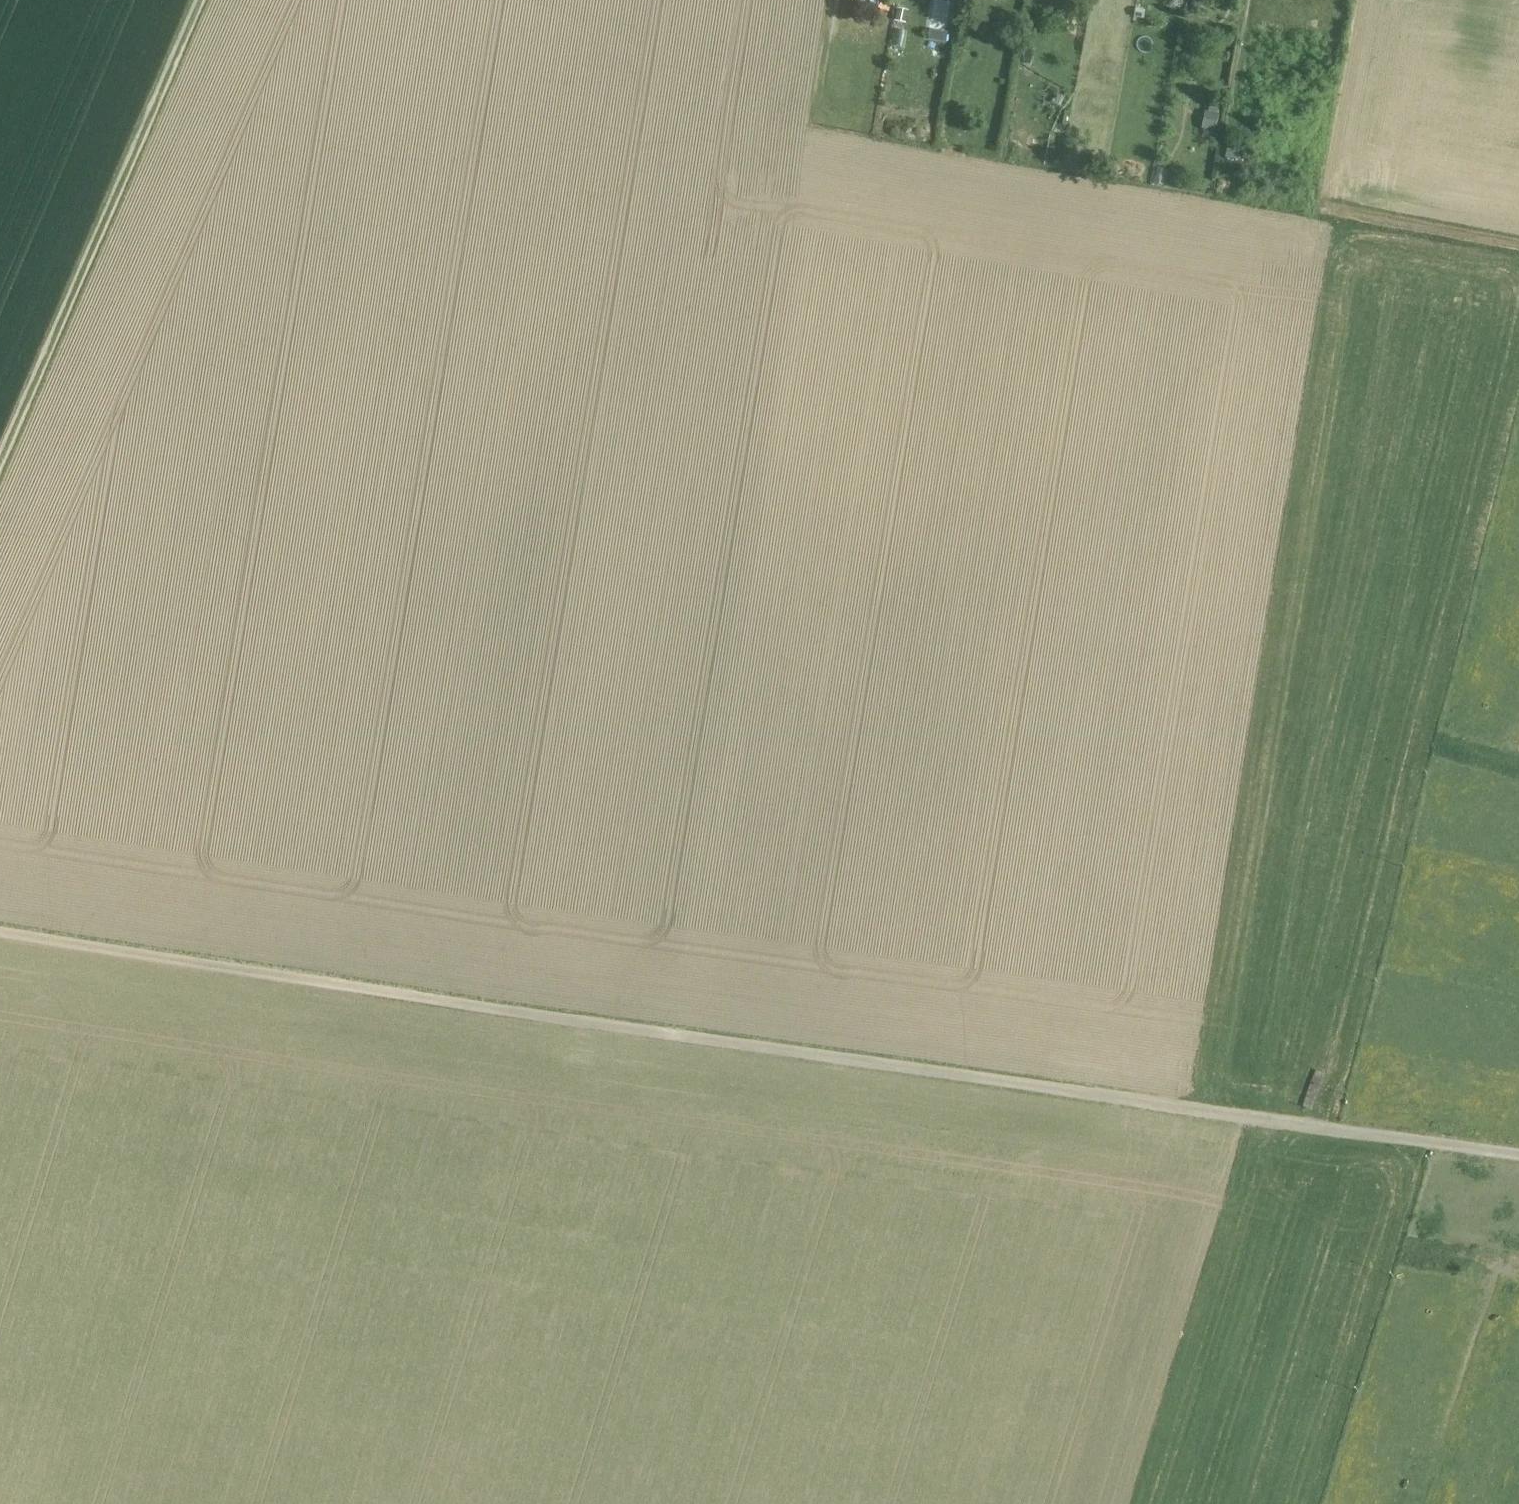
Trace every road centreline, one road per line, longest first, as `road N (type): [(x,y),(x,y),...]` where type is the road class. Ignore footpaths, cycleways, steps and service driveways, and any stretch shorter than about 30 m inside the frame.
road 1 (track): [(0,921),(440,995),(1518,1152)]
road 2 (track): [(204,0),(0,479)]
road 3 (track): [(818,127),(835,0)]

